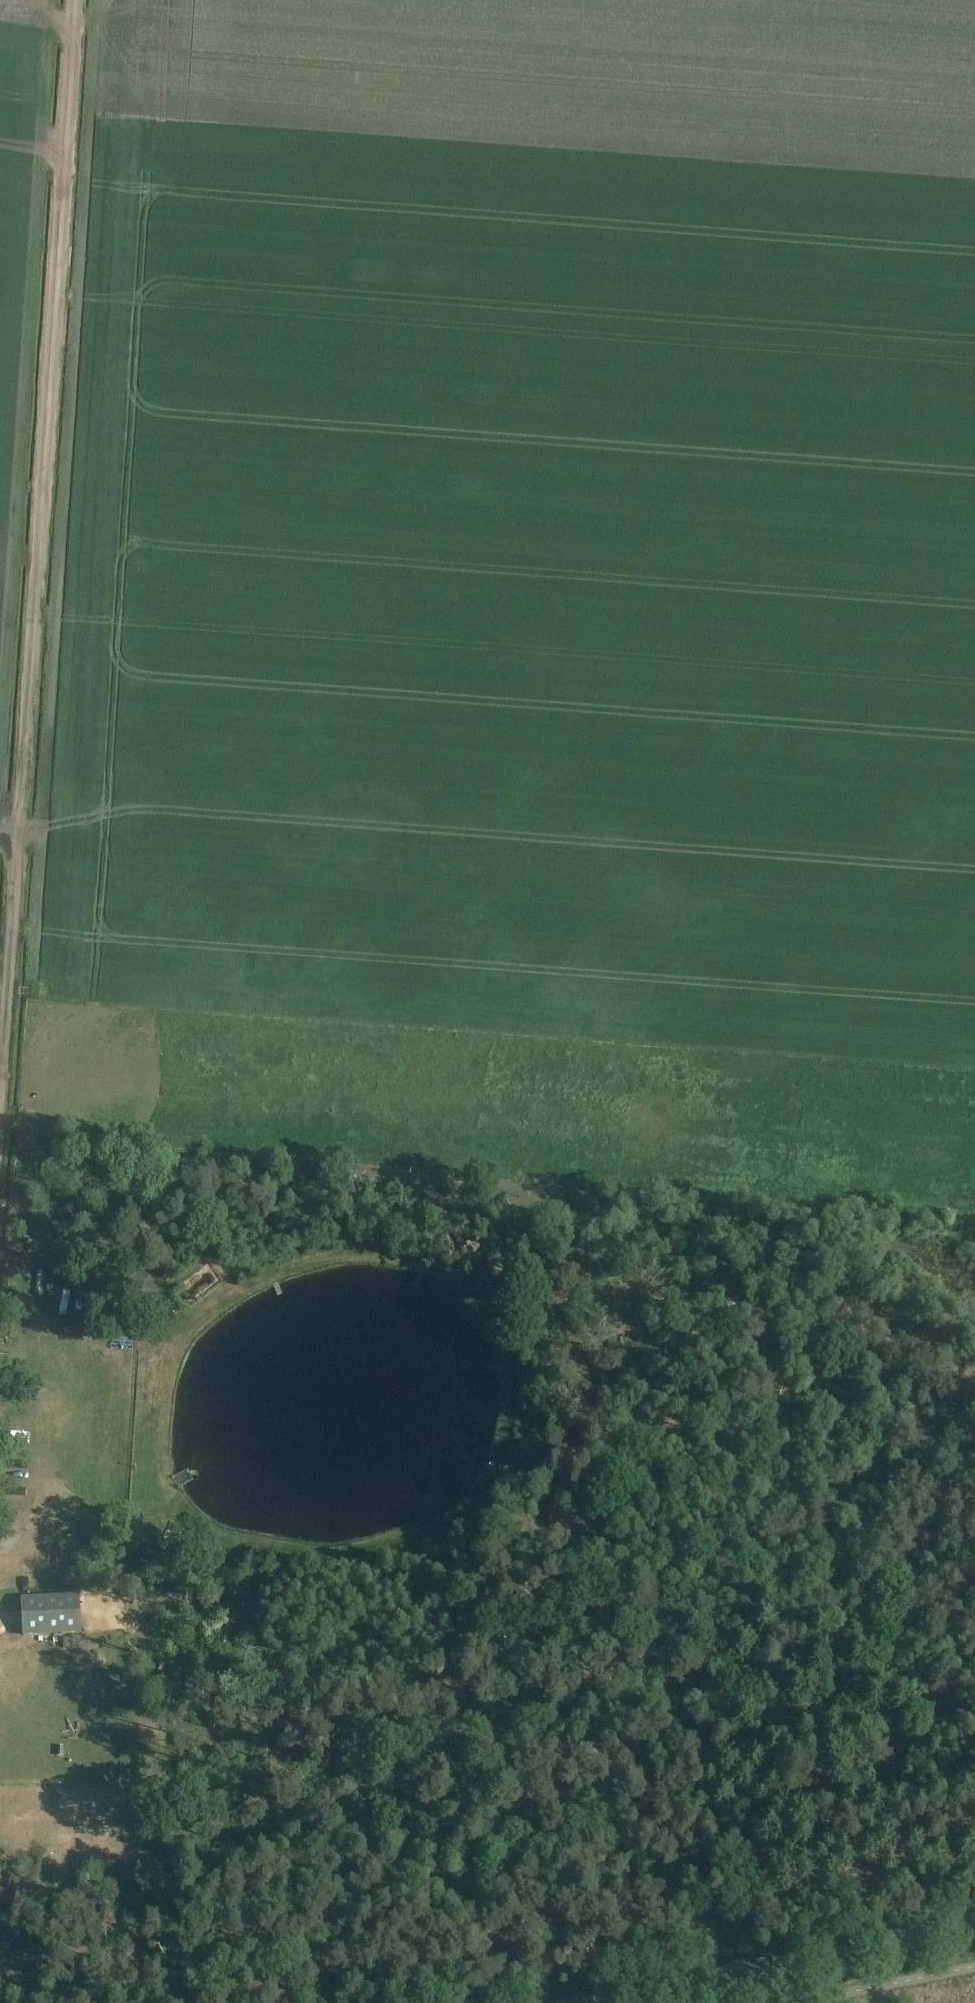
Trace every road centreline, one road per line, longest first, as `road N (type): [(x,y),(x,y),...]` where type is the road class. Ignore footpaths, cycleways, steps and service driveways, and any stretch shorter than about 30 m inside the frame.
road 1 (track): [(75,0),(0,1080)]
road 2 (tertiary): [(974,1927),(598,2002)]

